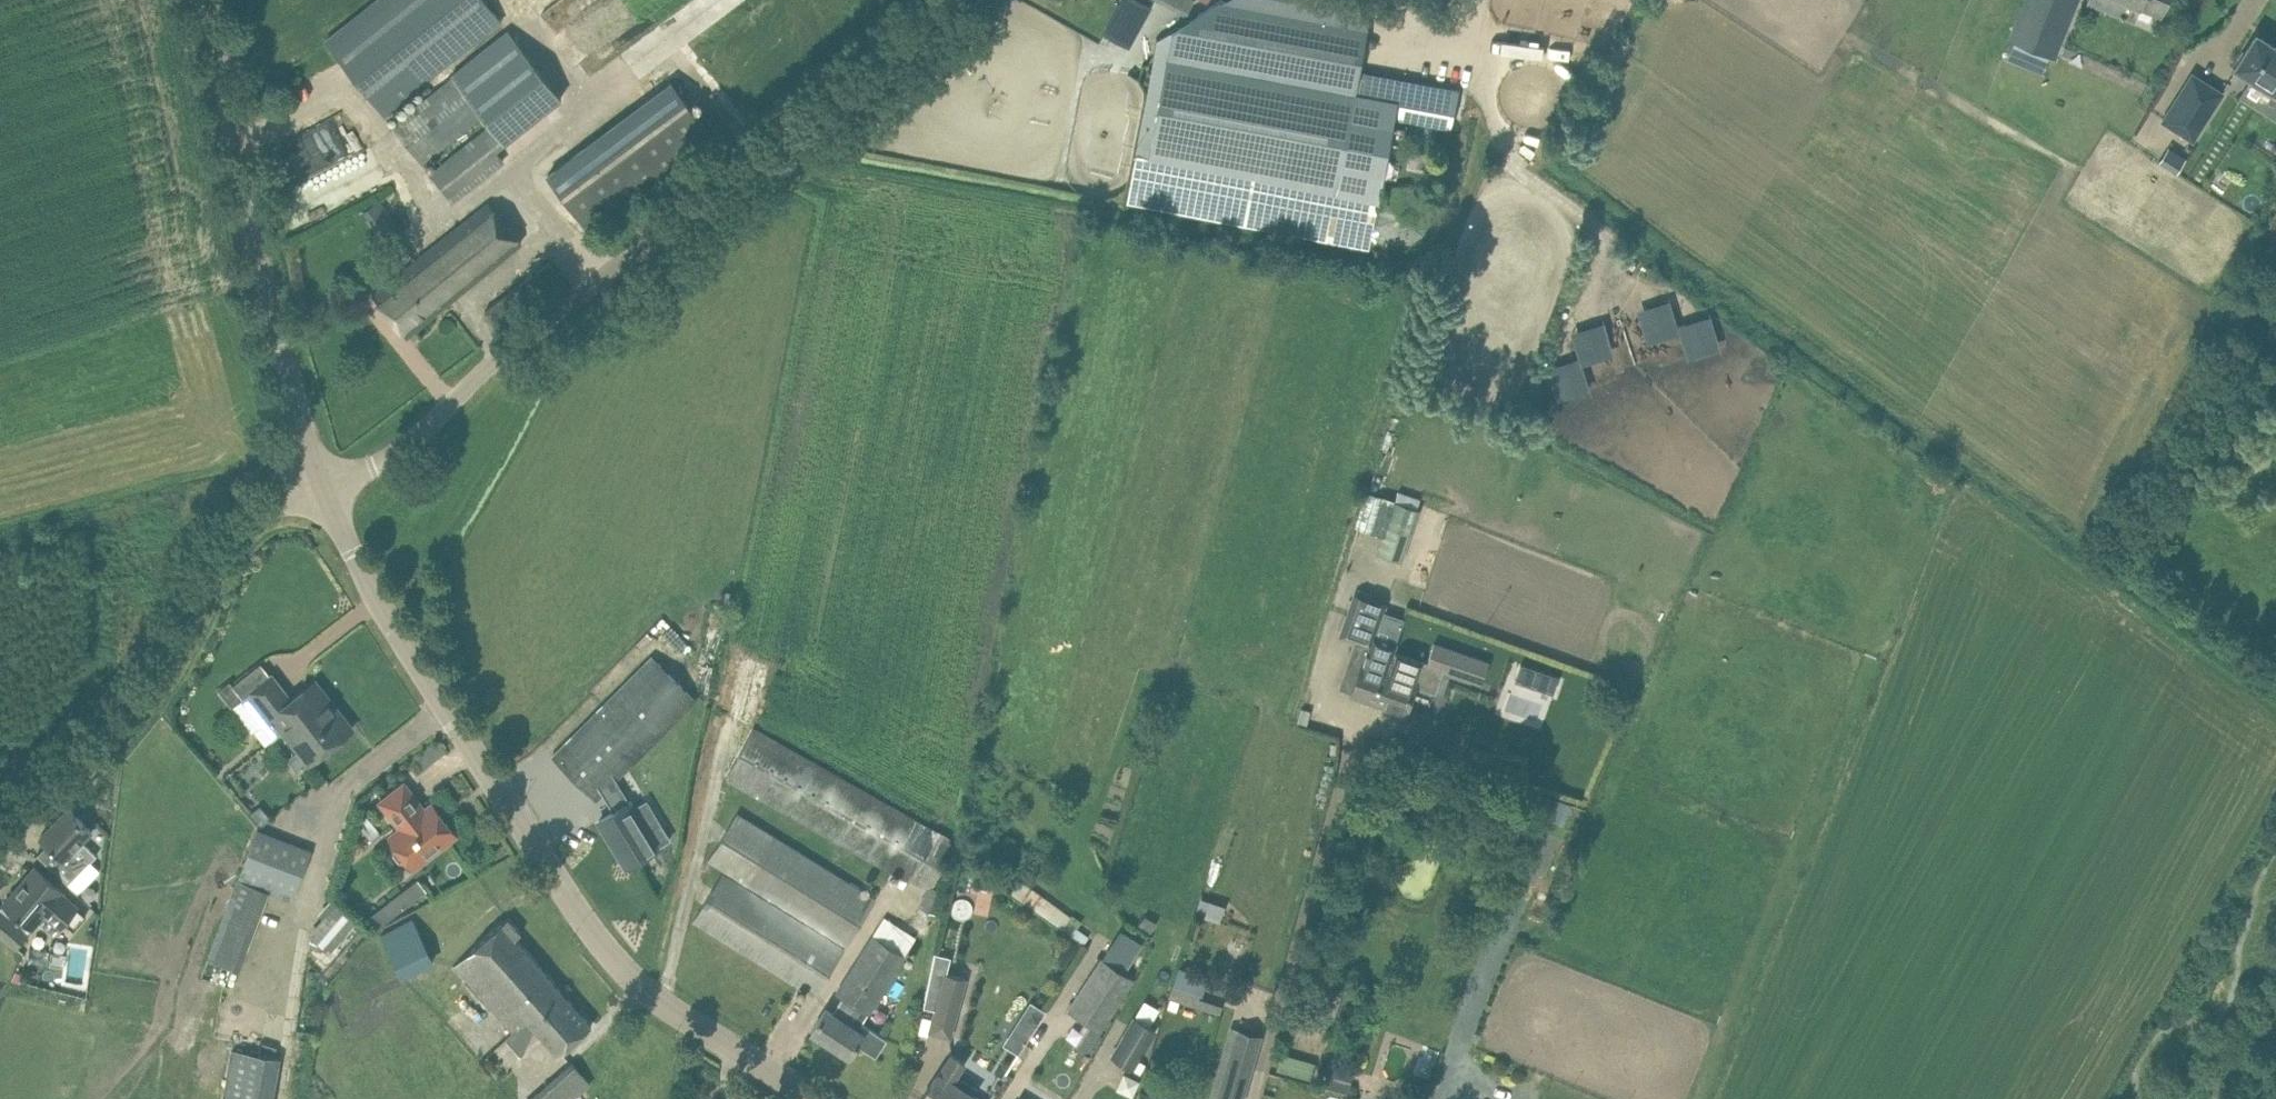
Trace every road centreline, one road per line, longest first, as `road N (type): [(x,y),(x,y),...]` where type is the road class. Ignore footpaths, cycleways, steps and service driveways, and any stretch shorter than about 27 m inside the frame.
road 1 (unclassified): [(318,488),(377,462),(683,217),(882,74),(954,0)]
road 2 (tertiary): [(816,1098),(640,986),(588,934),(407,646),(318,488)]
road 3 (tertiary): [(318,488),(191,0)]
road 4 (unclassified): [(0,819),(117,722),(154,678),(203,579),(240,529),(273,505),(318,488)]

